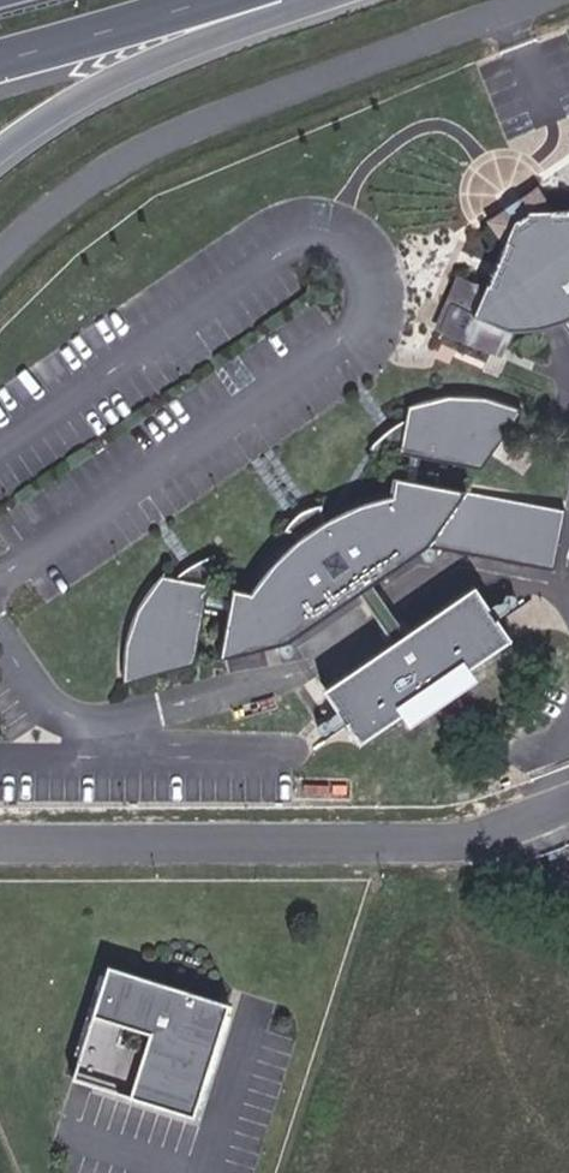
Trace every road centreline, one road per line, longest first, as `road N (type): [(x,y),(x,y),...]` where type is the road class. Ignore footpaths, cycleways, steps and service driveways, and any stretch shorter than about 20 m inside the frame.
road 1 (unclassified): [(0,260),(83,180),(160,139),(566,0)]
road 2 (trunk): [(0,152),(109,77),(310,0)]
road 3 (trunk): [(0,62),(209,0)]

